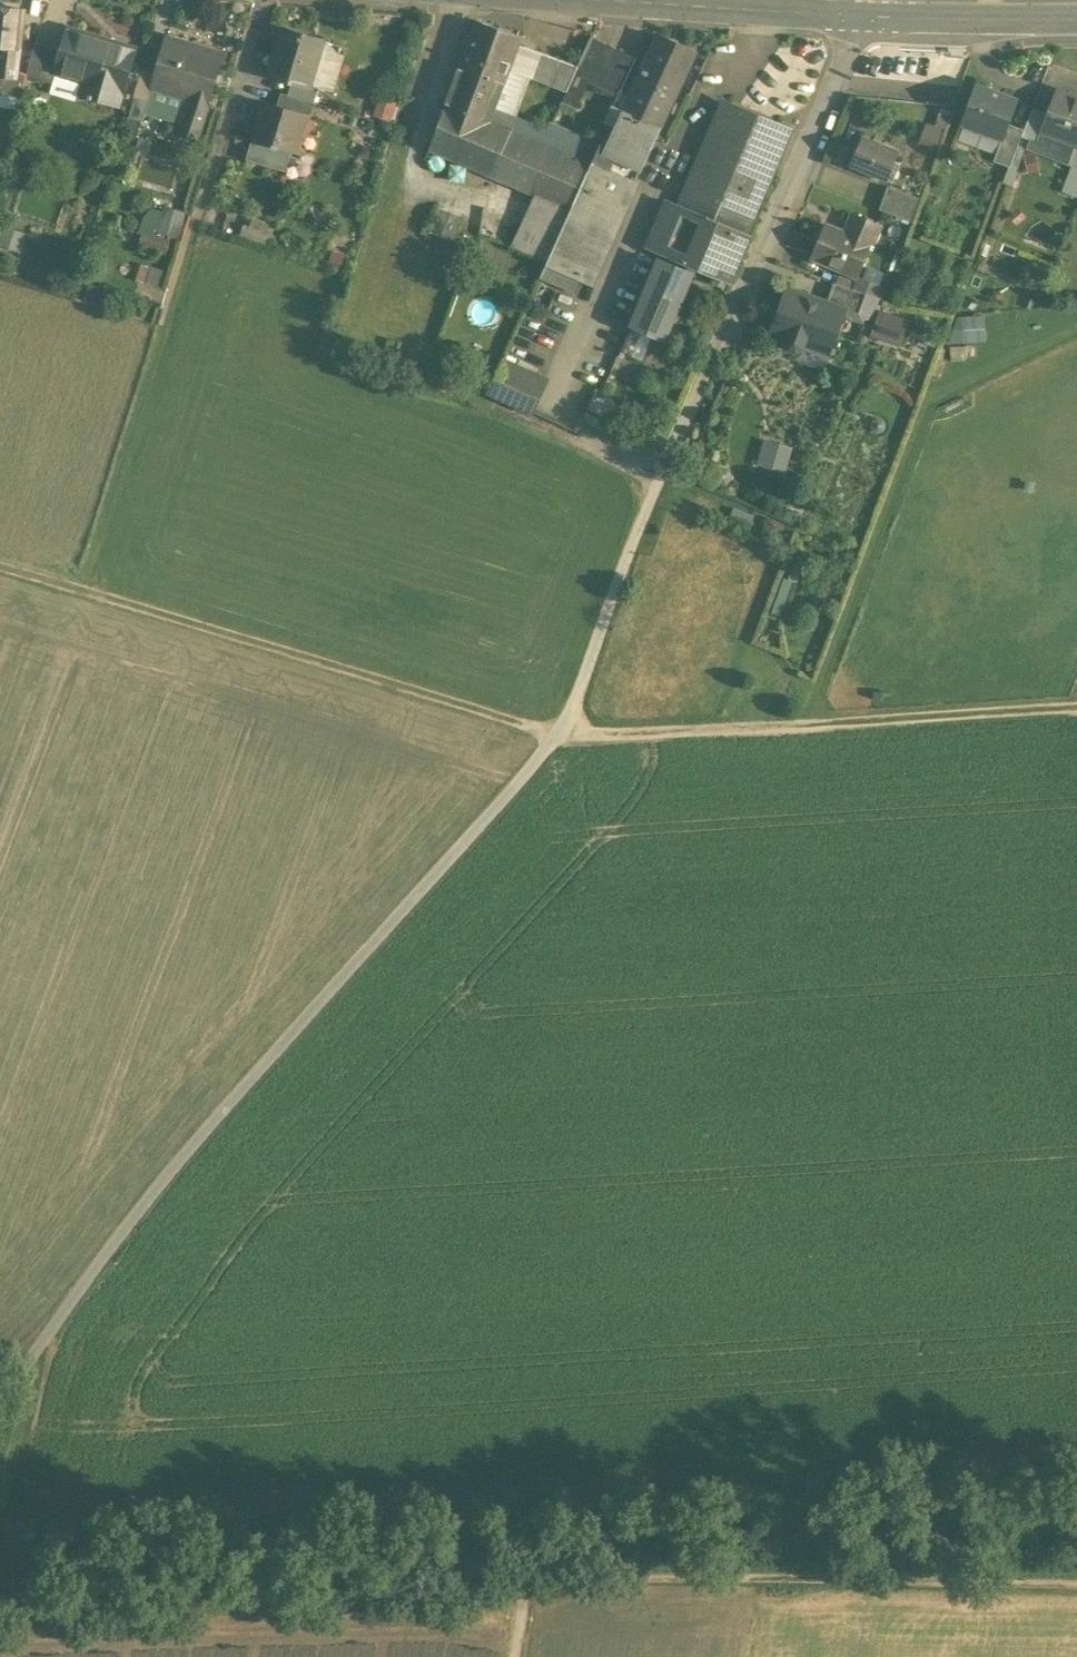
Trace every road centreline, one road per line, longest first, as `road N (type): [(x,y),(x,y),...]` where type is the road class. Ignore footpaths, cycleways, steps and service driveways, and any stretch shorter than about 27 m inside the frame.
road 1 (unclassified): [(867,16),(665,464),(569,716),(52,1327),(0,1403)]
road 2 (track): [(0,565),(559,732),(1076,706)]
road 3 (unclassified): [(530,1581),(1076,1584)]
road 4 (unclassified): [(0,1599),(530,1581)]
road 5 (secondary): [(601,0),(867,16)]
road 6 (track): [(0,1533),(52,1327)]
road 7 (secondary): [(867,16),(1076,20)]

